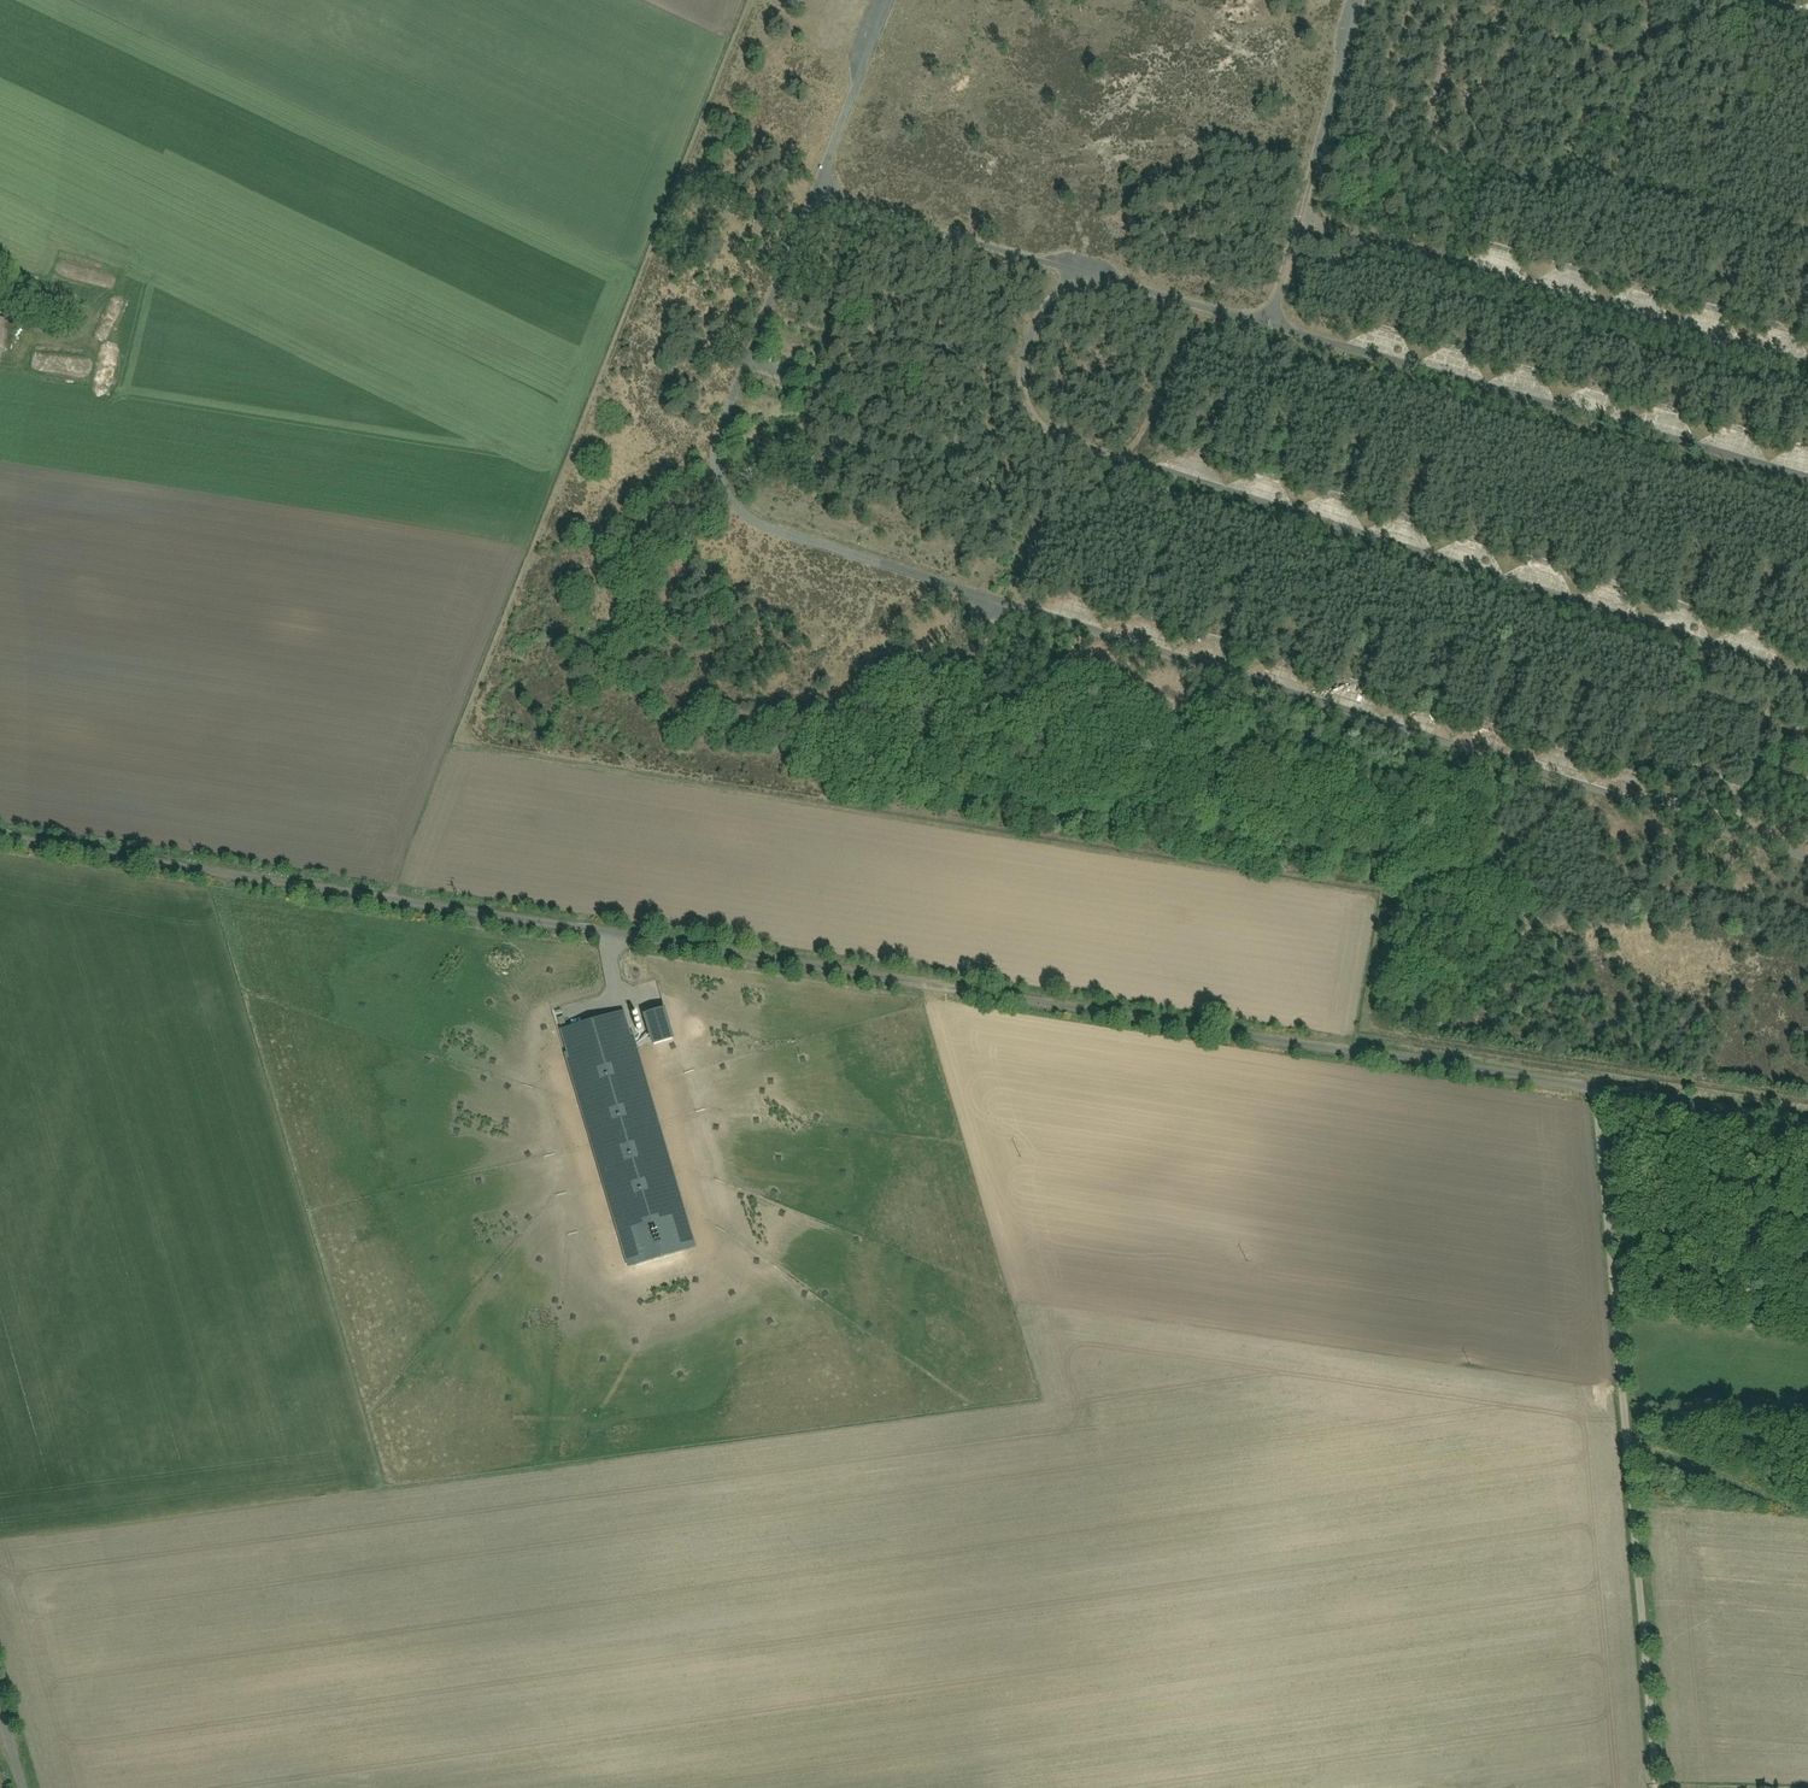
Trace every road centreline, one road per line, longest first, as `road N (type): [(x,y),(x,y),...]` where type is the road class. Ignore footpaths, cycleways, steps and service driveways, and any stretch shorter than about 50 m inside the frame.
road 1 (unclassified): [(1596,1088),(0,838)]
road 2 (residential): [(1596,1088),(1658,1787)]
road 3 (unclassified): [(1807,1122),(1596,1088)]

